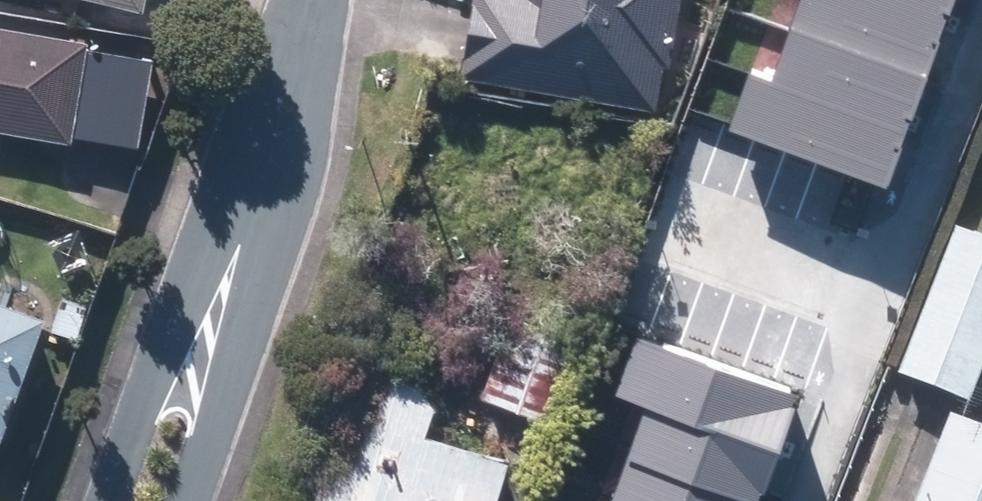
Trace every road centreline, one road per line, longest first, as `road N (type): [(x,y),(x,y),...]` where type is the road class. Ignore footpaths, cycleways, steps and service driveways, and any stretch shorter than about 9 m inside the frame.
road 1 (residential): [(308,0),(144,500)]

